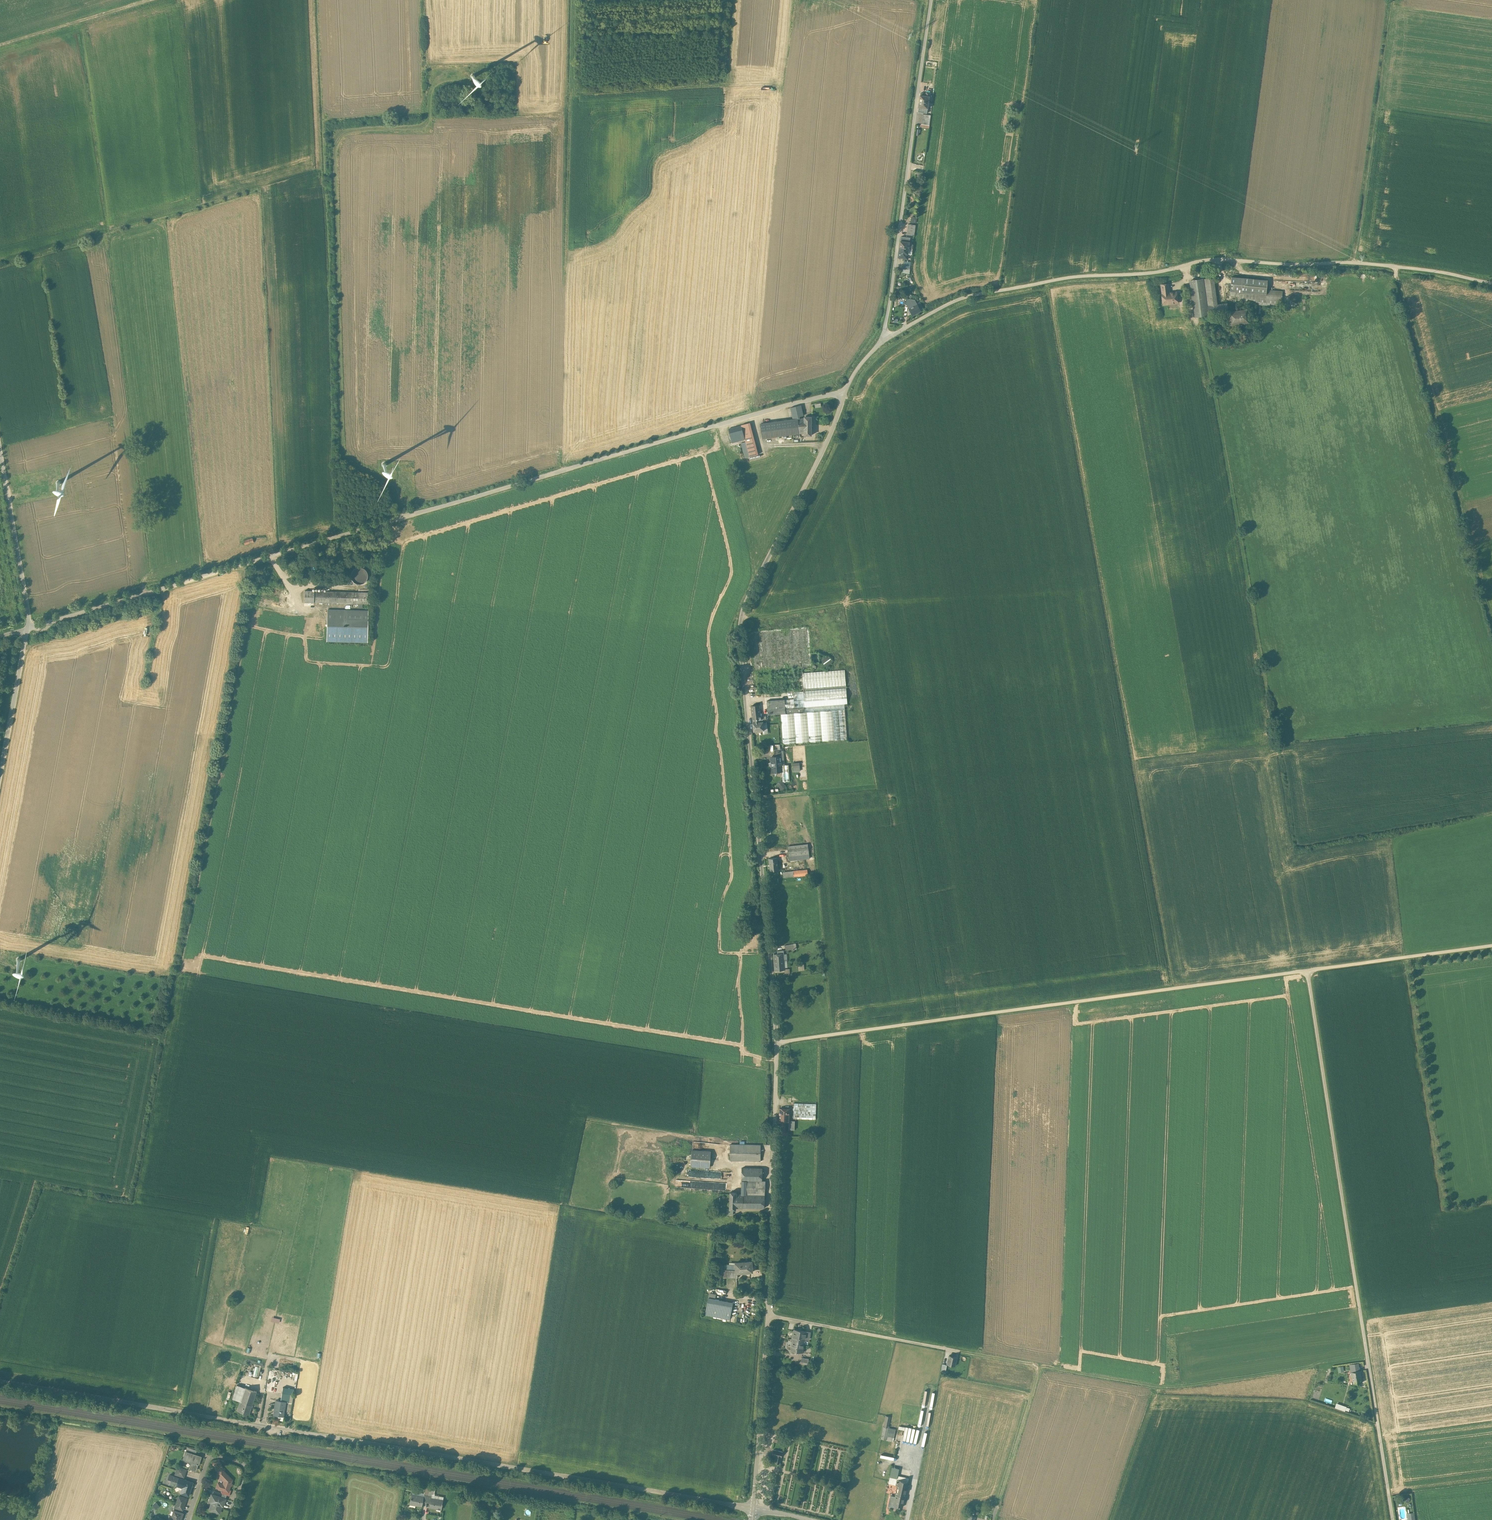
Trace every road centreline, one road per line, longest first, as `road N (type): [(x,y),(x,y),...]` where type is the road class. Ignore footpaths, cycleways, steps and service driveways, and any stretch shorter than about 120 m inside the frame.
road 1 (unclassified): [(30,626),(845,392)]
road 2 (unclassified): [(753,1507),(0,1379)]
road 3 (track): [(1173,988),(1046,281)]
road 4 (unclassified): [(777,1042),(740,623),(845,392)]
road 5 (unclassified): [(885,339),(973,294),(1210,258),(1355,261),(1491,282)]
road 6 (track): [(472,87),(435,86),(422,124),(357,128),(336,143),(342,443),(350,459),(394,485),(405,516)]
road 7 (unclassified): [(1394,1519),(1309,969)]
road 8 (unclassified): [(777,1042),(1309,969)]
road 9 (track): [(1369,1358),(1168,1386),(960,1350)]
road 10 (track): [(1491,611),(1395,265)]
road 11 (unclassified): [(932,0),(885,339)]
road 12 (unclassified): [(768,1313),(777,1042)]
road 13 (track): [(1389,0),(1355,261)]
road 14 (unclassified): [(960,1350),(768,1313)]
road 15 (unclassified): [(753,1507),(768,1313)]
road 16 (unclassified): [(1309,969),(1491,944)]
road 17 (unclassified): [(0,448),(30,626)]
road 18 (track): [(1040,1364),(994,1519)]
road 19 (residential): [(228,1519),(246,1467),(213,1454),(189,1519)]
road 20 (unclassified): [(30,626),(0,776)]
road 21 (track): [(146,0),(0,43)]

